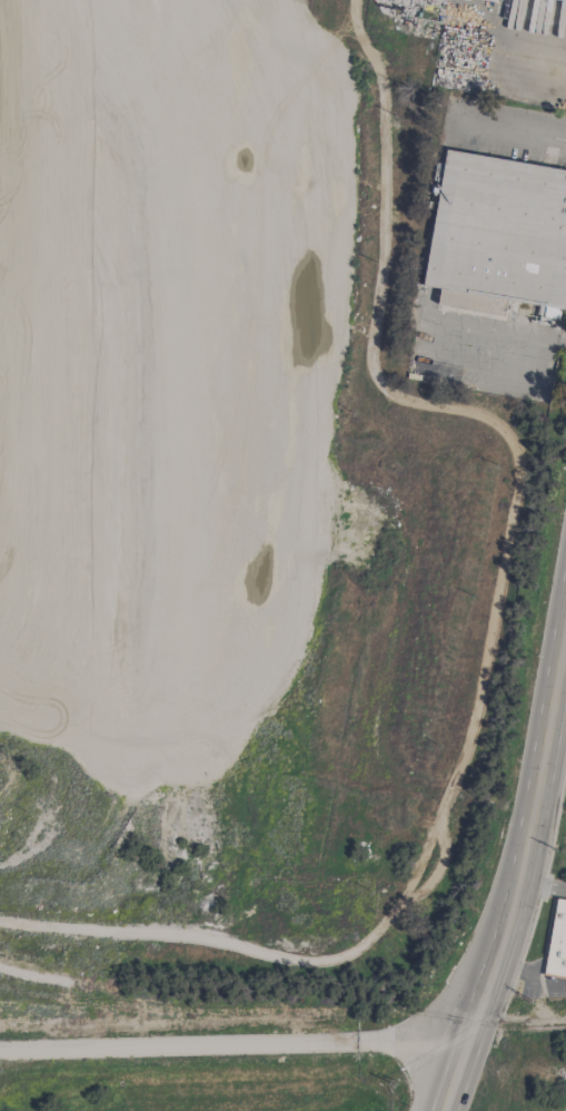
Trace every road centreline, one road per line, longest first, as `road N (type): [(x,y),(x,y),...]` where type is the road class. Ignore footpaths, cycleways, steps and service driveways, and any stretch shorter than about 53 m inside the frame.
road 1 (secondary): [(438,1110),(516,898),(565,620)]

